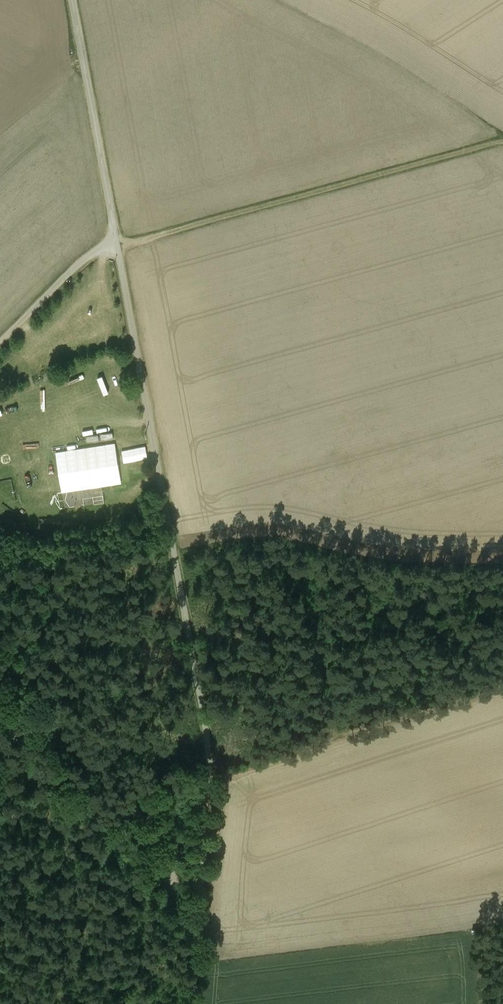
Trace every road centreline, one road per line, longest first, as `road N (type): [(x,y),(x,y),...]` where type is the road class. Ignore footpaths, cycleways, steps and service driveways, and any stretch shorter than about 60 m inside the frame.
road 1 (unclassified): [(115,240),(209,750),(198,933)]
road 2 (track): [(117,251),(502,142)]
road 3 (unclassified): [(72,0),(115,240)]
road 4 (unclassified): [(115,240),(66,275),(0,345)]

